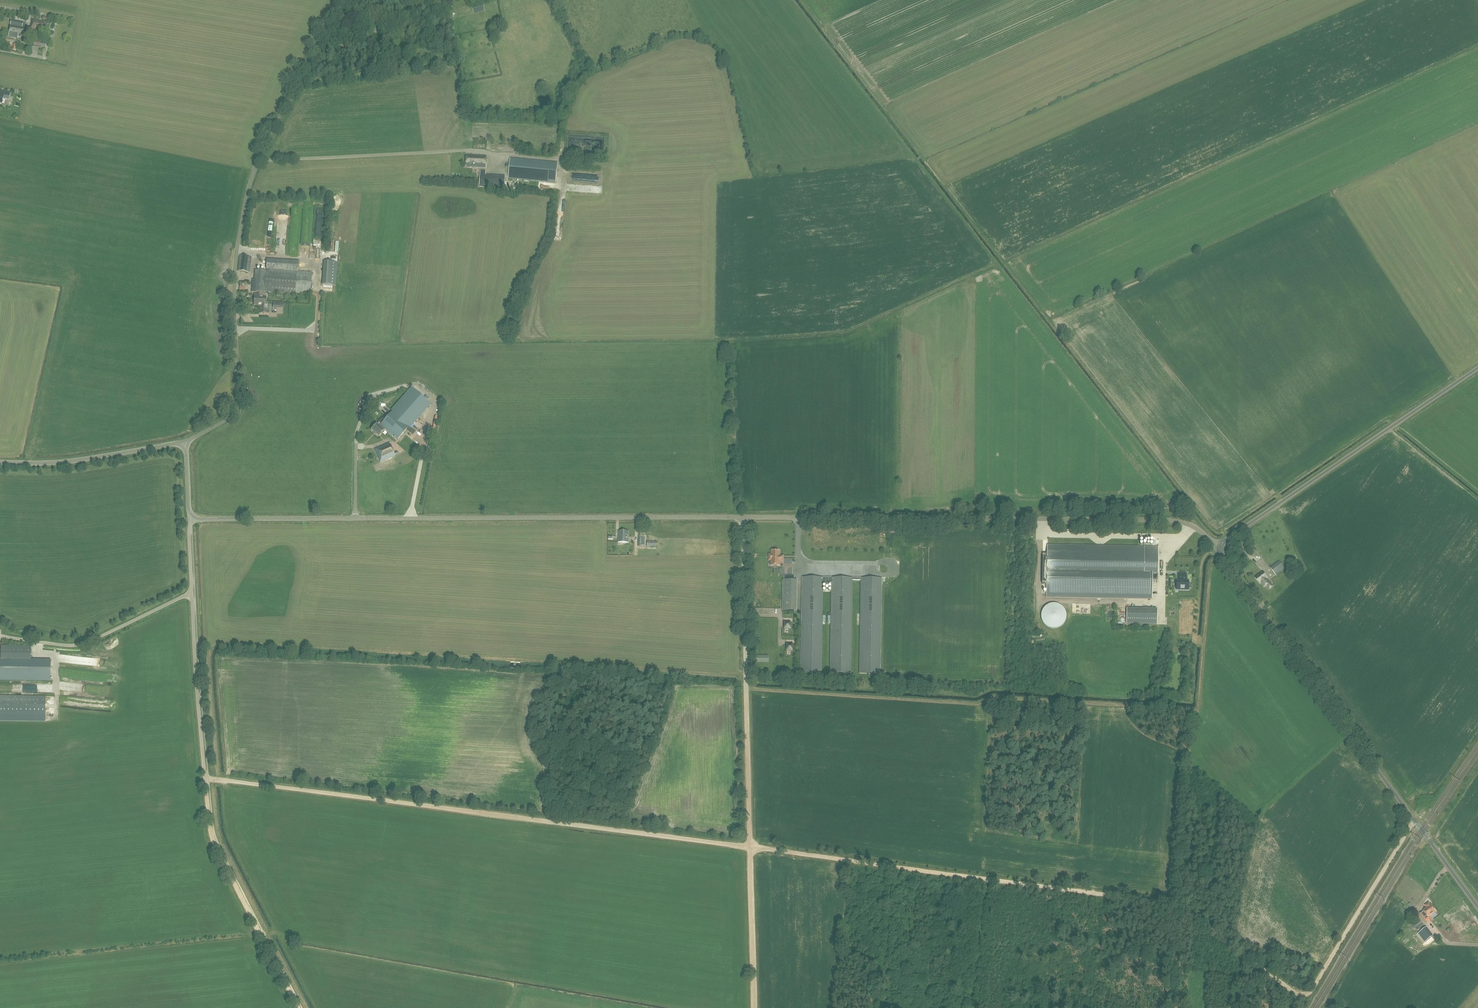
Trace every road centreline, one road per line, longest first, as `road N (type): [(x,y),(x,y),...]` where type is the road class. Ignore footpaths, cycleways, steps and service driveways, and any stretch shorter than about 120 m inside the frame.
road 1 (unclassified): [(1220,547),(1178,521),(191,520),(184,442)]
road 2 (track): [(1415,821),(1304,996),(1175,903),(751,848)]
road 3 (track): [(751,848),(208,779)]
road 4 (unclassified): [(184,442),(236,410),(235,258),(247,193),(341,0)]
road 5 (unclassified): [(1477,907),(1220,547)]
road 6 (track): [(744,518),(751,848)]
road 7 (unclassified): [(1220,547),(1477,368)]
road 8 (track): [(206,779),(191,520)]
road 9 (track): [(505,47),(295,83)]
road 10 (track): [(0,637),(82,645),(195,592)]
road 11 (unclassified): [(0,461),(64,462),(184,442)]
road 12 (track): [(259,931),(212,836),(206,779)]
road 13 (track): [(751,848),(755,1007)]

